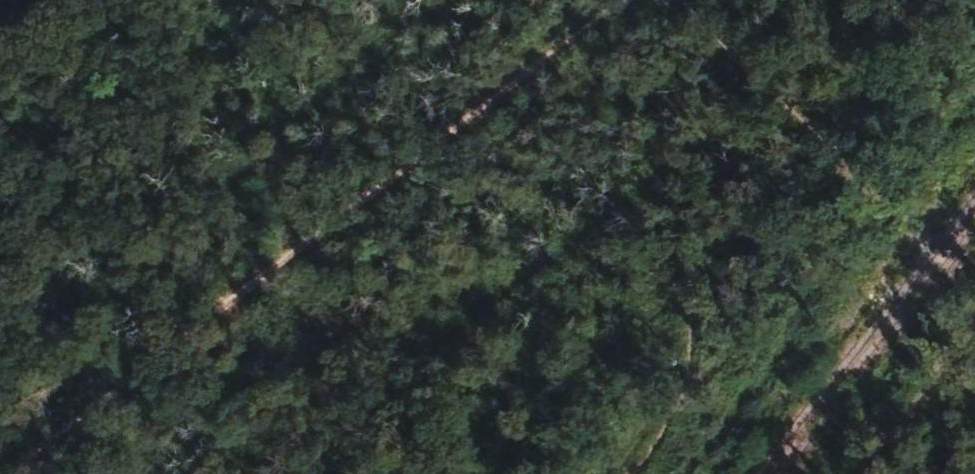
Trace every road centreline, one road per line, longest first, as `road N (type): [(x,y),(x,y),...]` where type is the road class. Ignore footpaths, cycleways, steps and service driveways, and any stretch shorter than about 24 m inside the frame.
road 1 (track): [(689,0),(840,156),(917,256),(974,306)]

